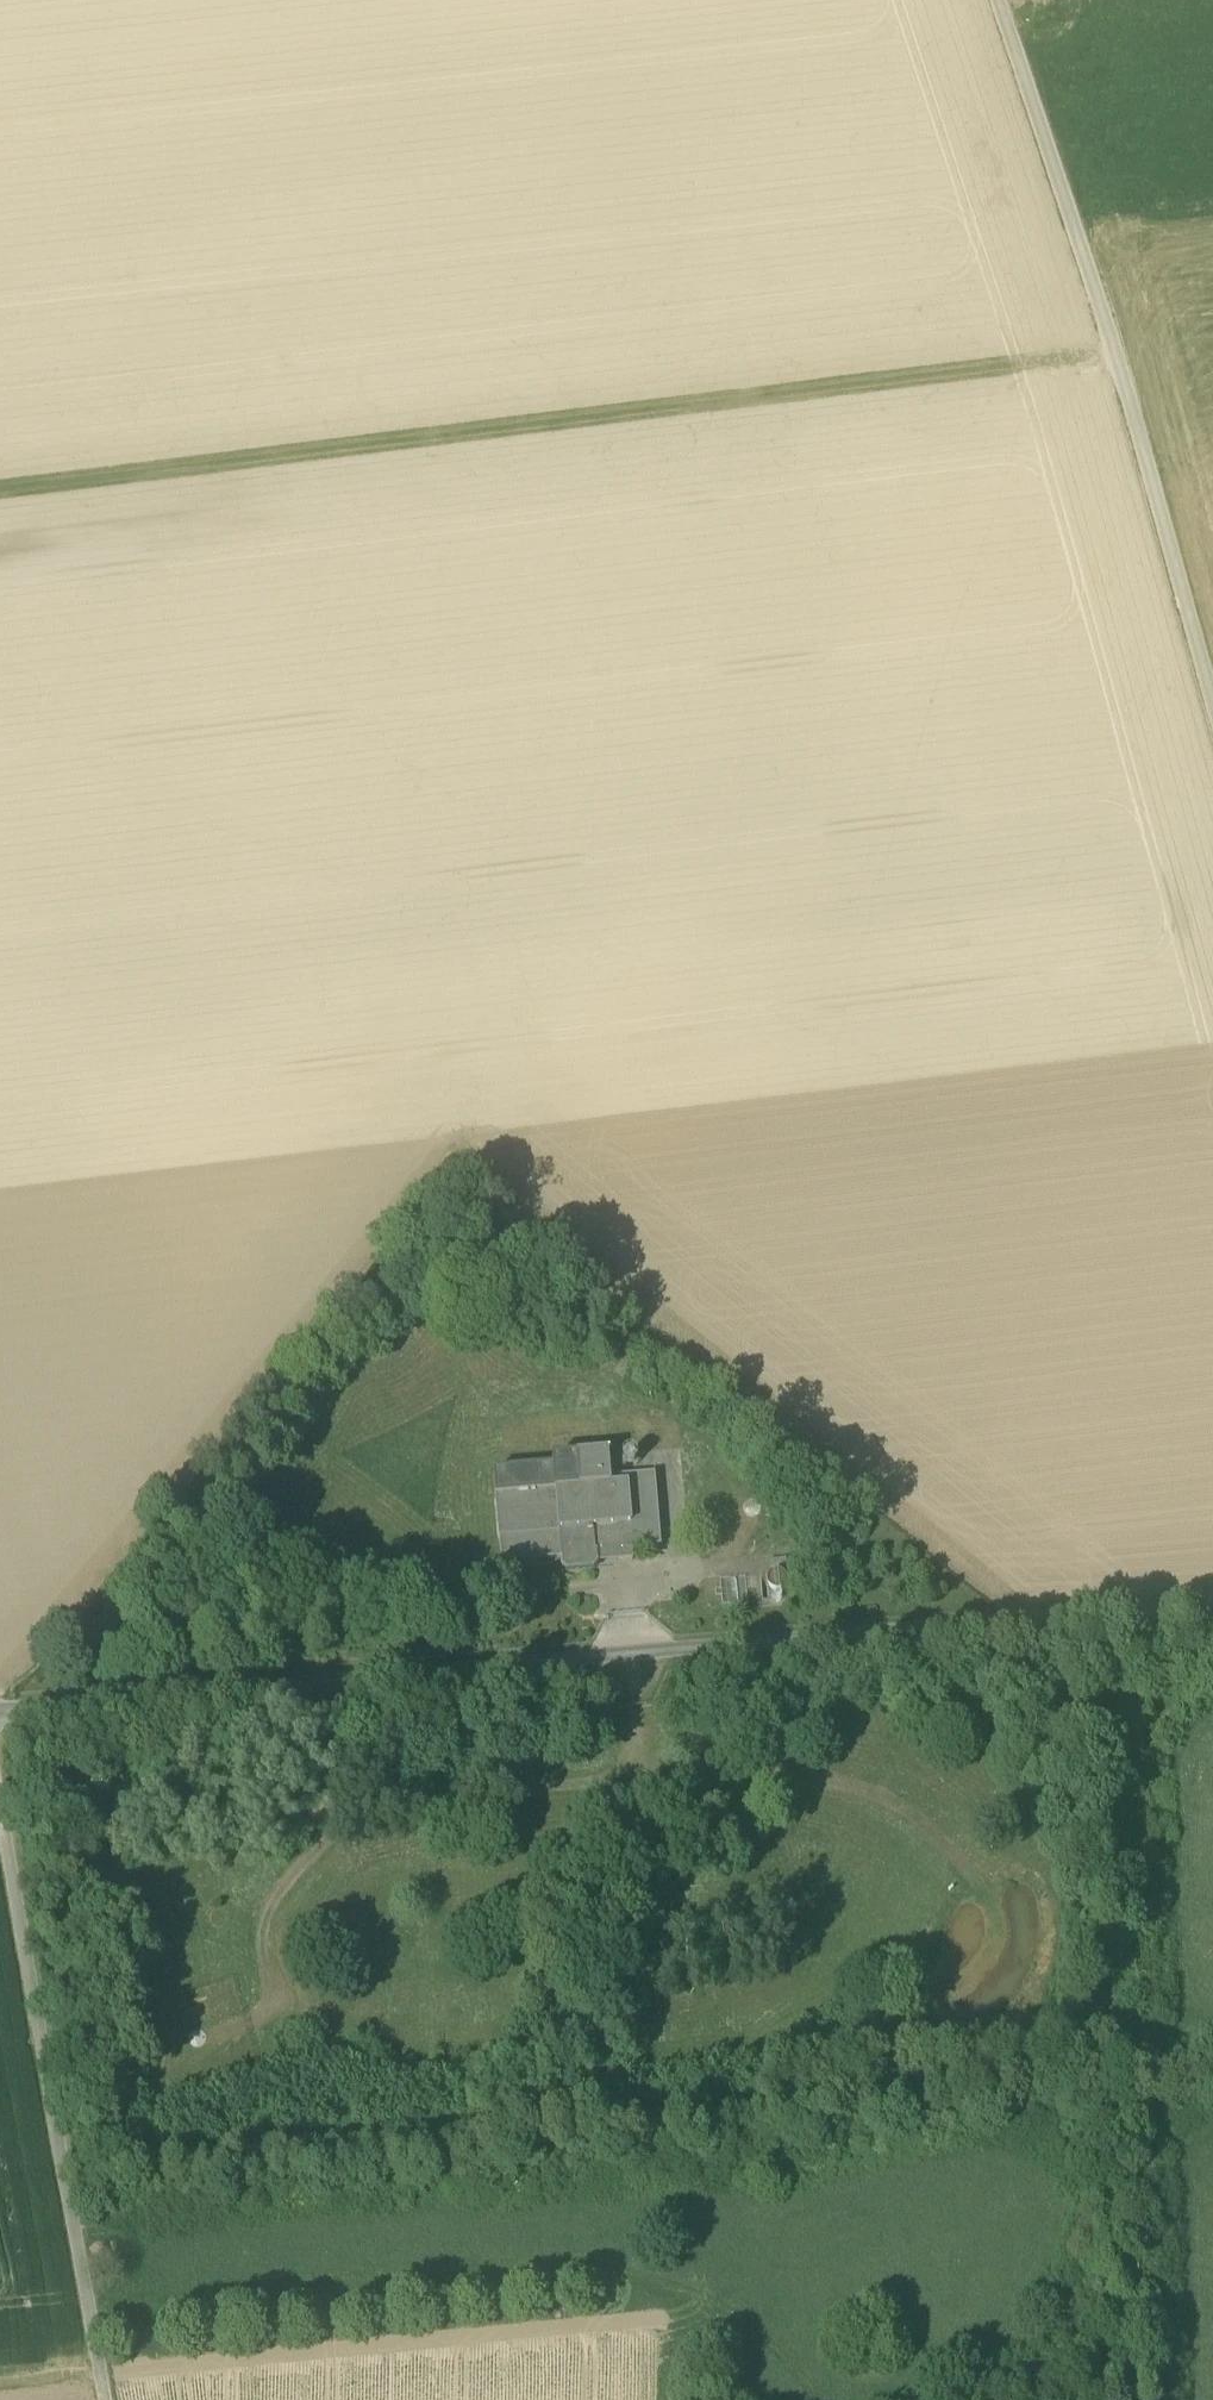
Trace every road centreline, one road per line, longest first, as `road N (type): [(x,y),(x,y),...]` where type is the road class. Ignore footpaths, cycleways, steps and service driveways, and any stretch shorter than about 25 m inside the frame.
road 1 (track): [(1212,1605),(0,1706)]
road 2 (track): [(998,0),(1121,366),(1212,698)]
road 3 (track): [(105,2399),(0,1808)]

